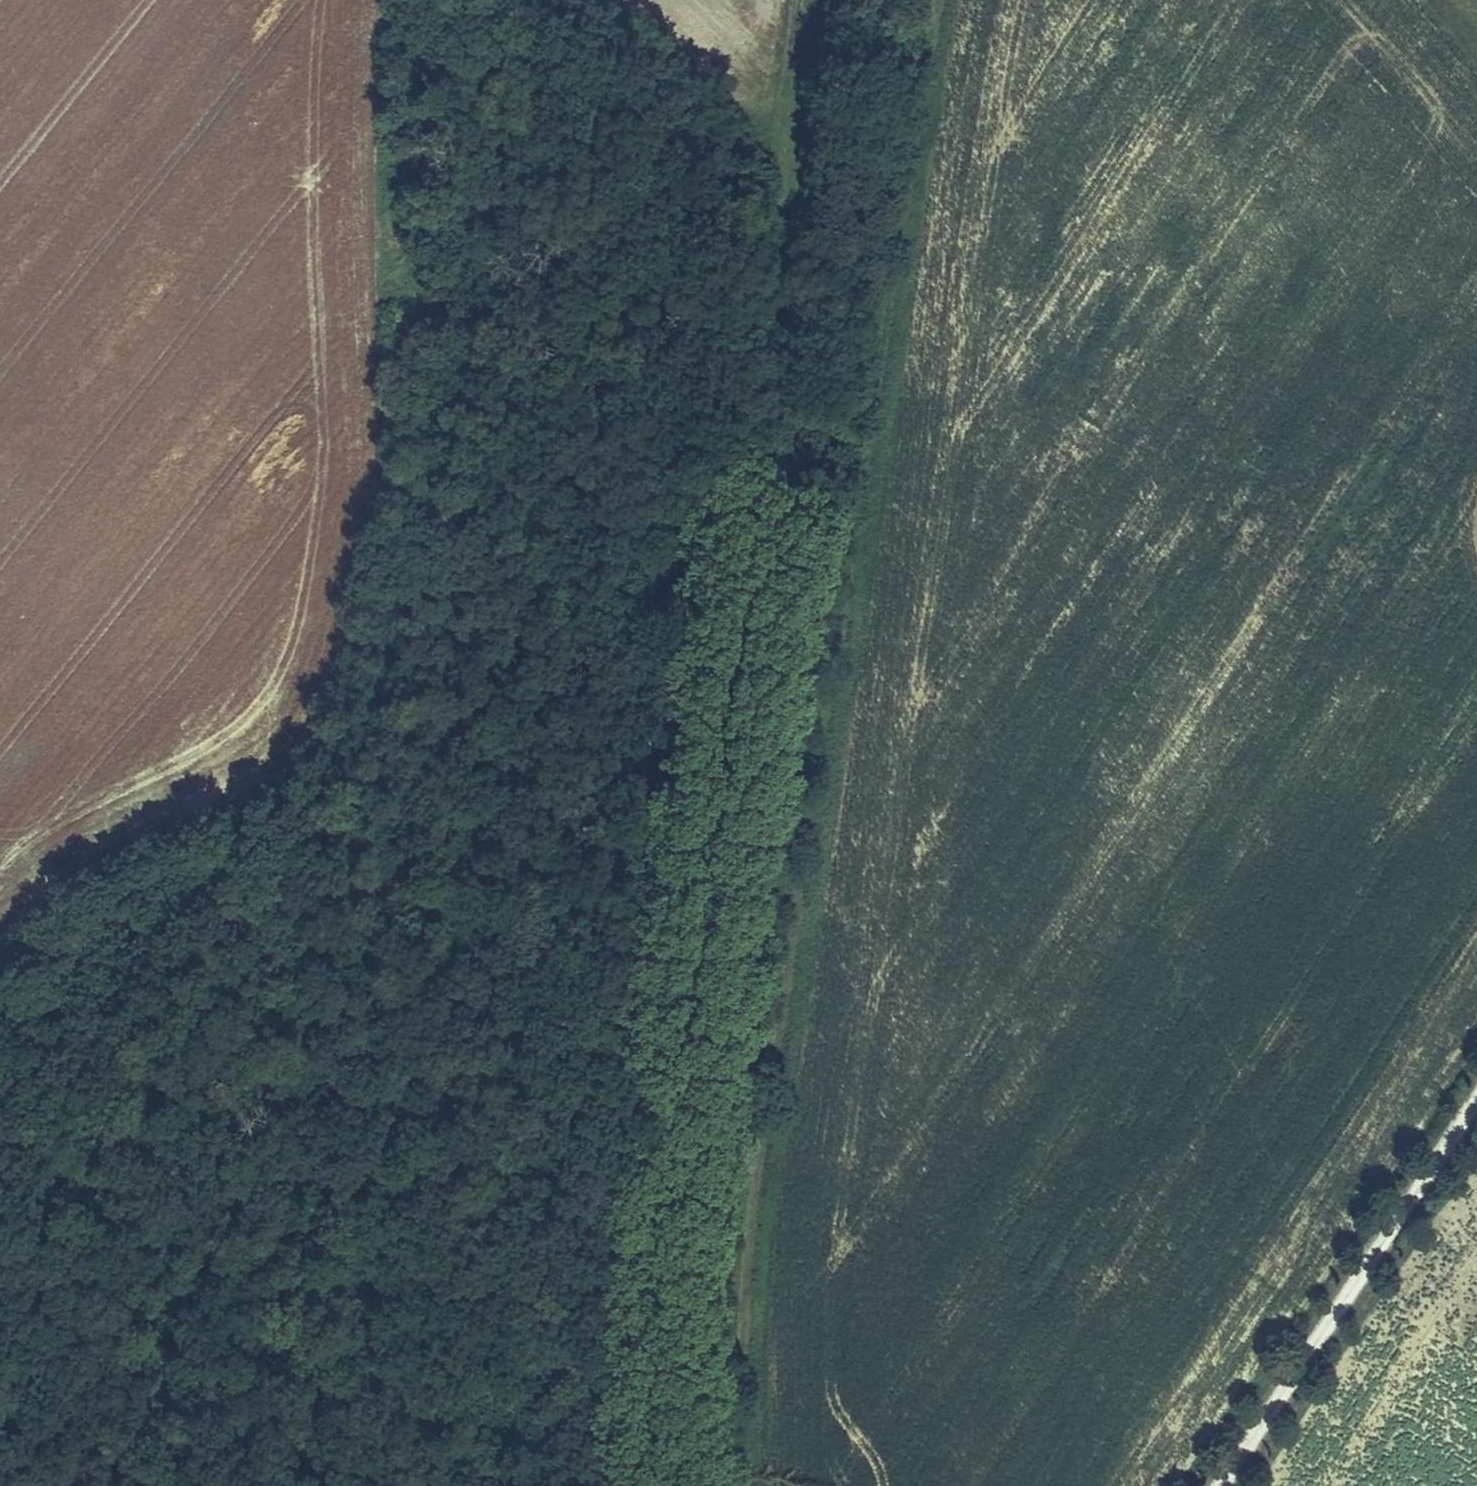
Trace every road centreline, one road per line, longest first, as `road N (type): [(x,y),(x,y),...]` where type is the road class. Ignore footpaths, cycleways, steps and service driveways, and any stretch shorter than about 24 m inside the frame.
road 1 (track): [(744,1485),(730,1094),(802,799),(855,501),(905,88),(934,0)]
road 2 (track): [(1217,1485),(1476,1083)]

